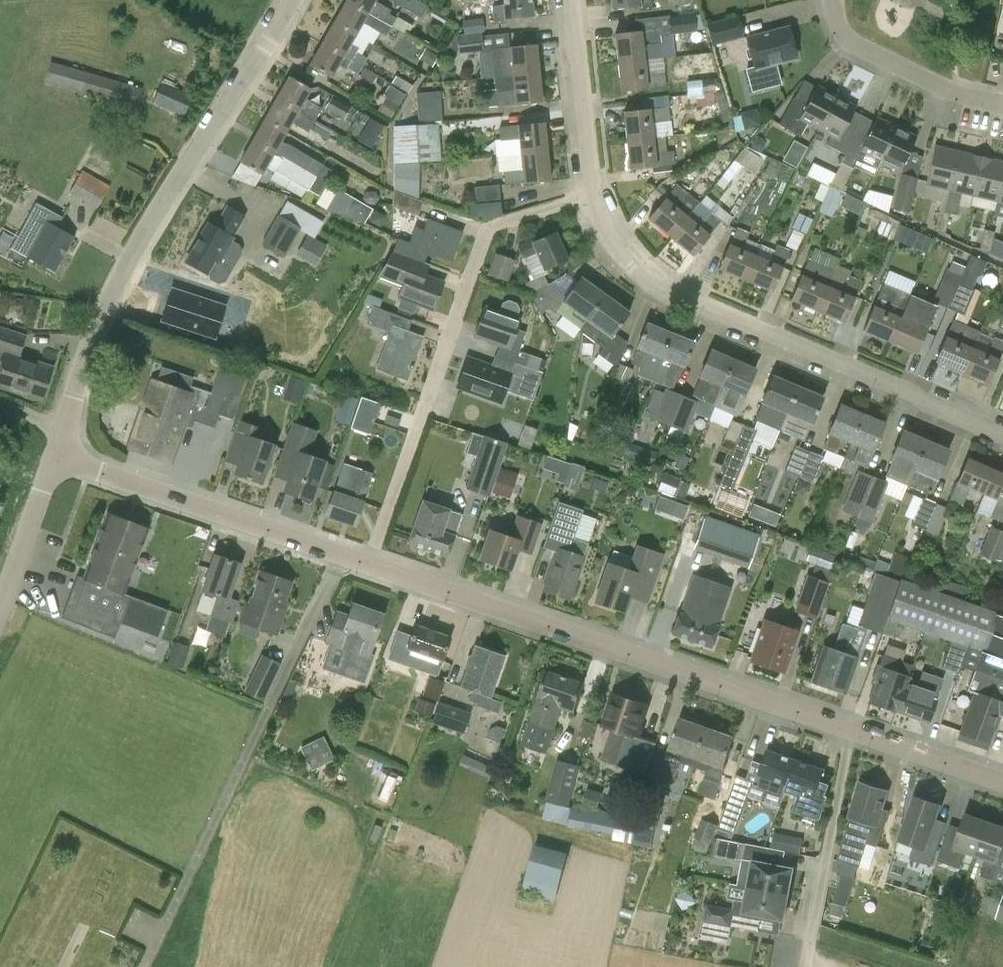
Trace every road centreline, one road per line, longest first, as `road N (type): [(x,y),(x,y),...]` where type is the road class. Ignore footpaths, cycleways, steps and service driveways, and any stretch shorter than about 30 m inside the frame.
road 1 (unclassified): [(1002,781),(368,561)]
road 2 (unclassified): [(65,432),(126,272),(295,0)]
road 3 (residential): [(1002,434),(675,298),(606,238),(589,199)]
road 4 (residential): [(368,561),(485,228),(589,199)]
road 5 (unclassified): [(368,561),(57,452)]
road 6 (residential): [(834,0),(836,26),(856,45),(956,92),(1002,104)]
road 7 (residential): [(589,199),(570,0)]
road 8 (unclassified): [(0,596),(57,452)]

